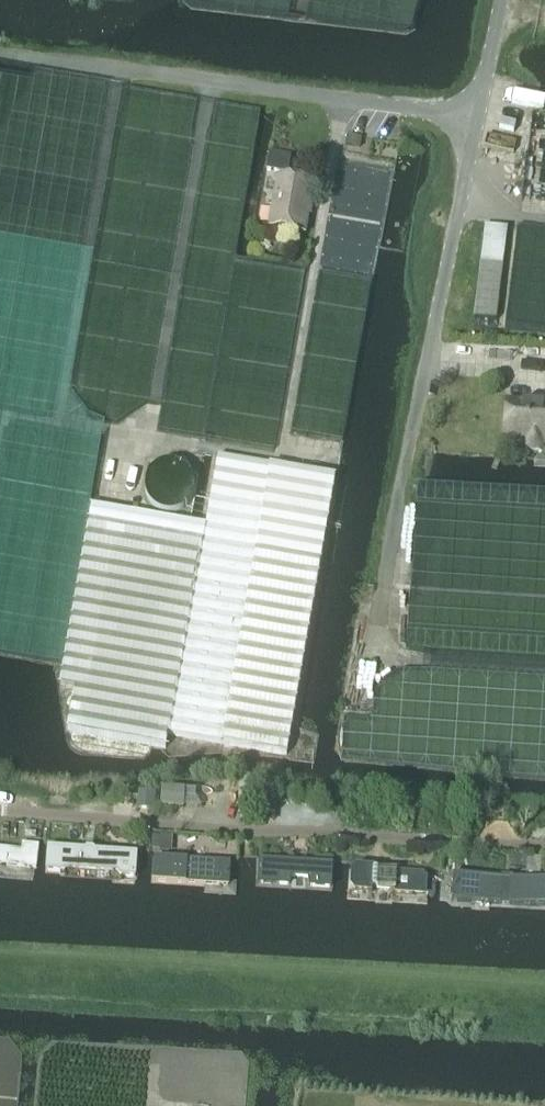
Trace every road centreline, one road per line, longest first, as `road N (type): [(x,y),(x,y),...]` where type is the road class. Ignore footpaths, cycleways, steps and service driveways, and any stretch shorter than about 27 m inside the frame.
road 1 (unclassified): [(0,813),(544,849)]
road 2 (unclassified): [(385,587),(472,121)]
road 3 (unclassified): [(472,121),(10,50)]
road 4 (track): [(66,377),(117,67)]
road 5 (unclassified): [(472,121),(500,0)]

